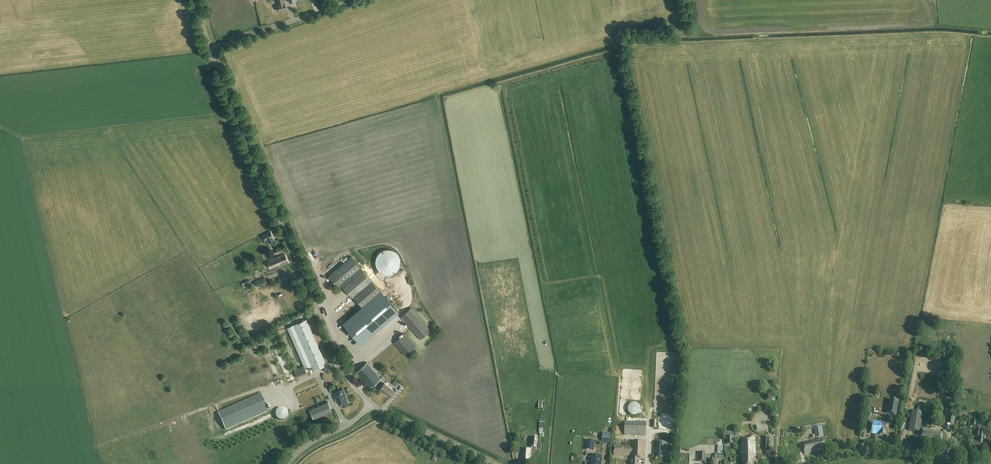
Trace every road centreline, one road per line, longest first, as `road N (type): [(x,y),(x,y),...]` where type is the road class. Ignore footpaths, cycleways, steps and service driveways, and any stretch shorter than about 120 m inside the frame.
road 1 (unclassified): [(371,403),(336,351),(213,48)]
road 2 (unclassified): [(805,463),(871,448),(978,463)]
road 3 (unclassified): [(213,48),(351,1)]
road 4 (unclassified): [(492,463),(371,403)]

